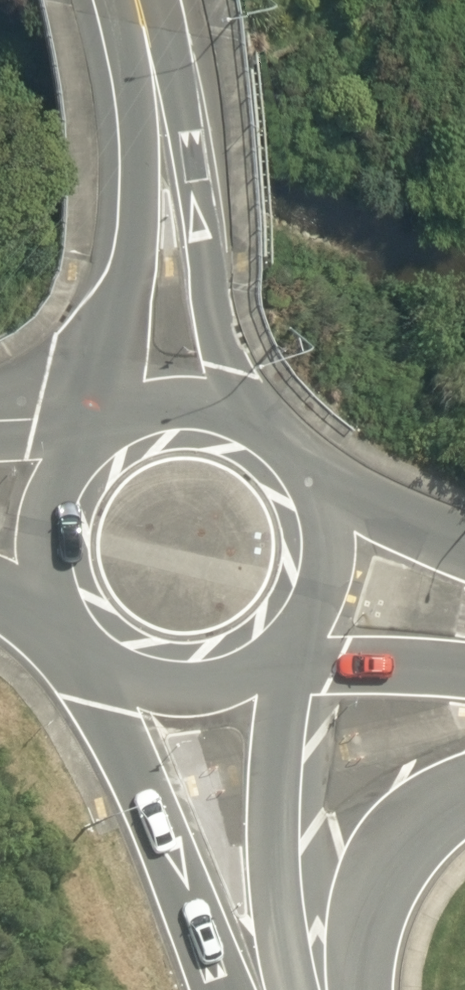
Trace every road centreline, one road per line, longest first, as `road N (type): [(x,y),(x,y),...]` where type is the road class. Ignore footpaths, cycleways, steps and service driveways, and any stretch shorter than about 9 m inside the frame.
road 1 (tertiary): [(183,403),(130,0)]
road 2 (secondary): [(268,989),(205,693)]
road 3 (secondary): [(205,693),(157,692),(112,676),(75,647),(49,607),(37,561),(41,513)]
road 4 (secondary): [(183,403),(226,409),(265,428),(297,457),(319,495),(329,537),(326,580)]
road 5 (secondary): [(464,783),(423,812),(393,853),(348,989)]
road 6 (secondary): [(41,513),(79,447),(109,423),(183,403)]
road 7 (secondary): [(326,580),(310,621),(283,655),(247,680),(205,693)]
road 8 (secondary): [(326,580),(464,612)]

